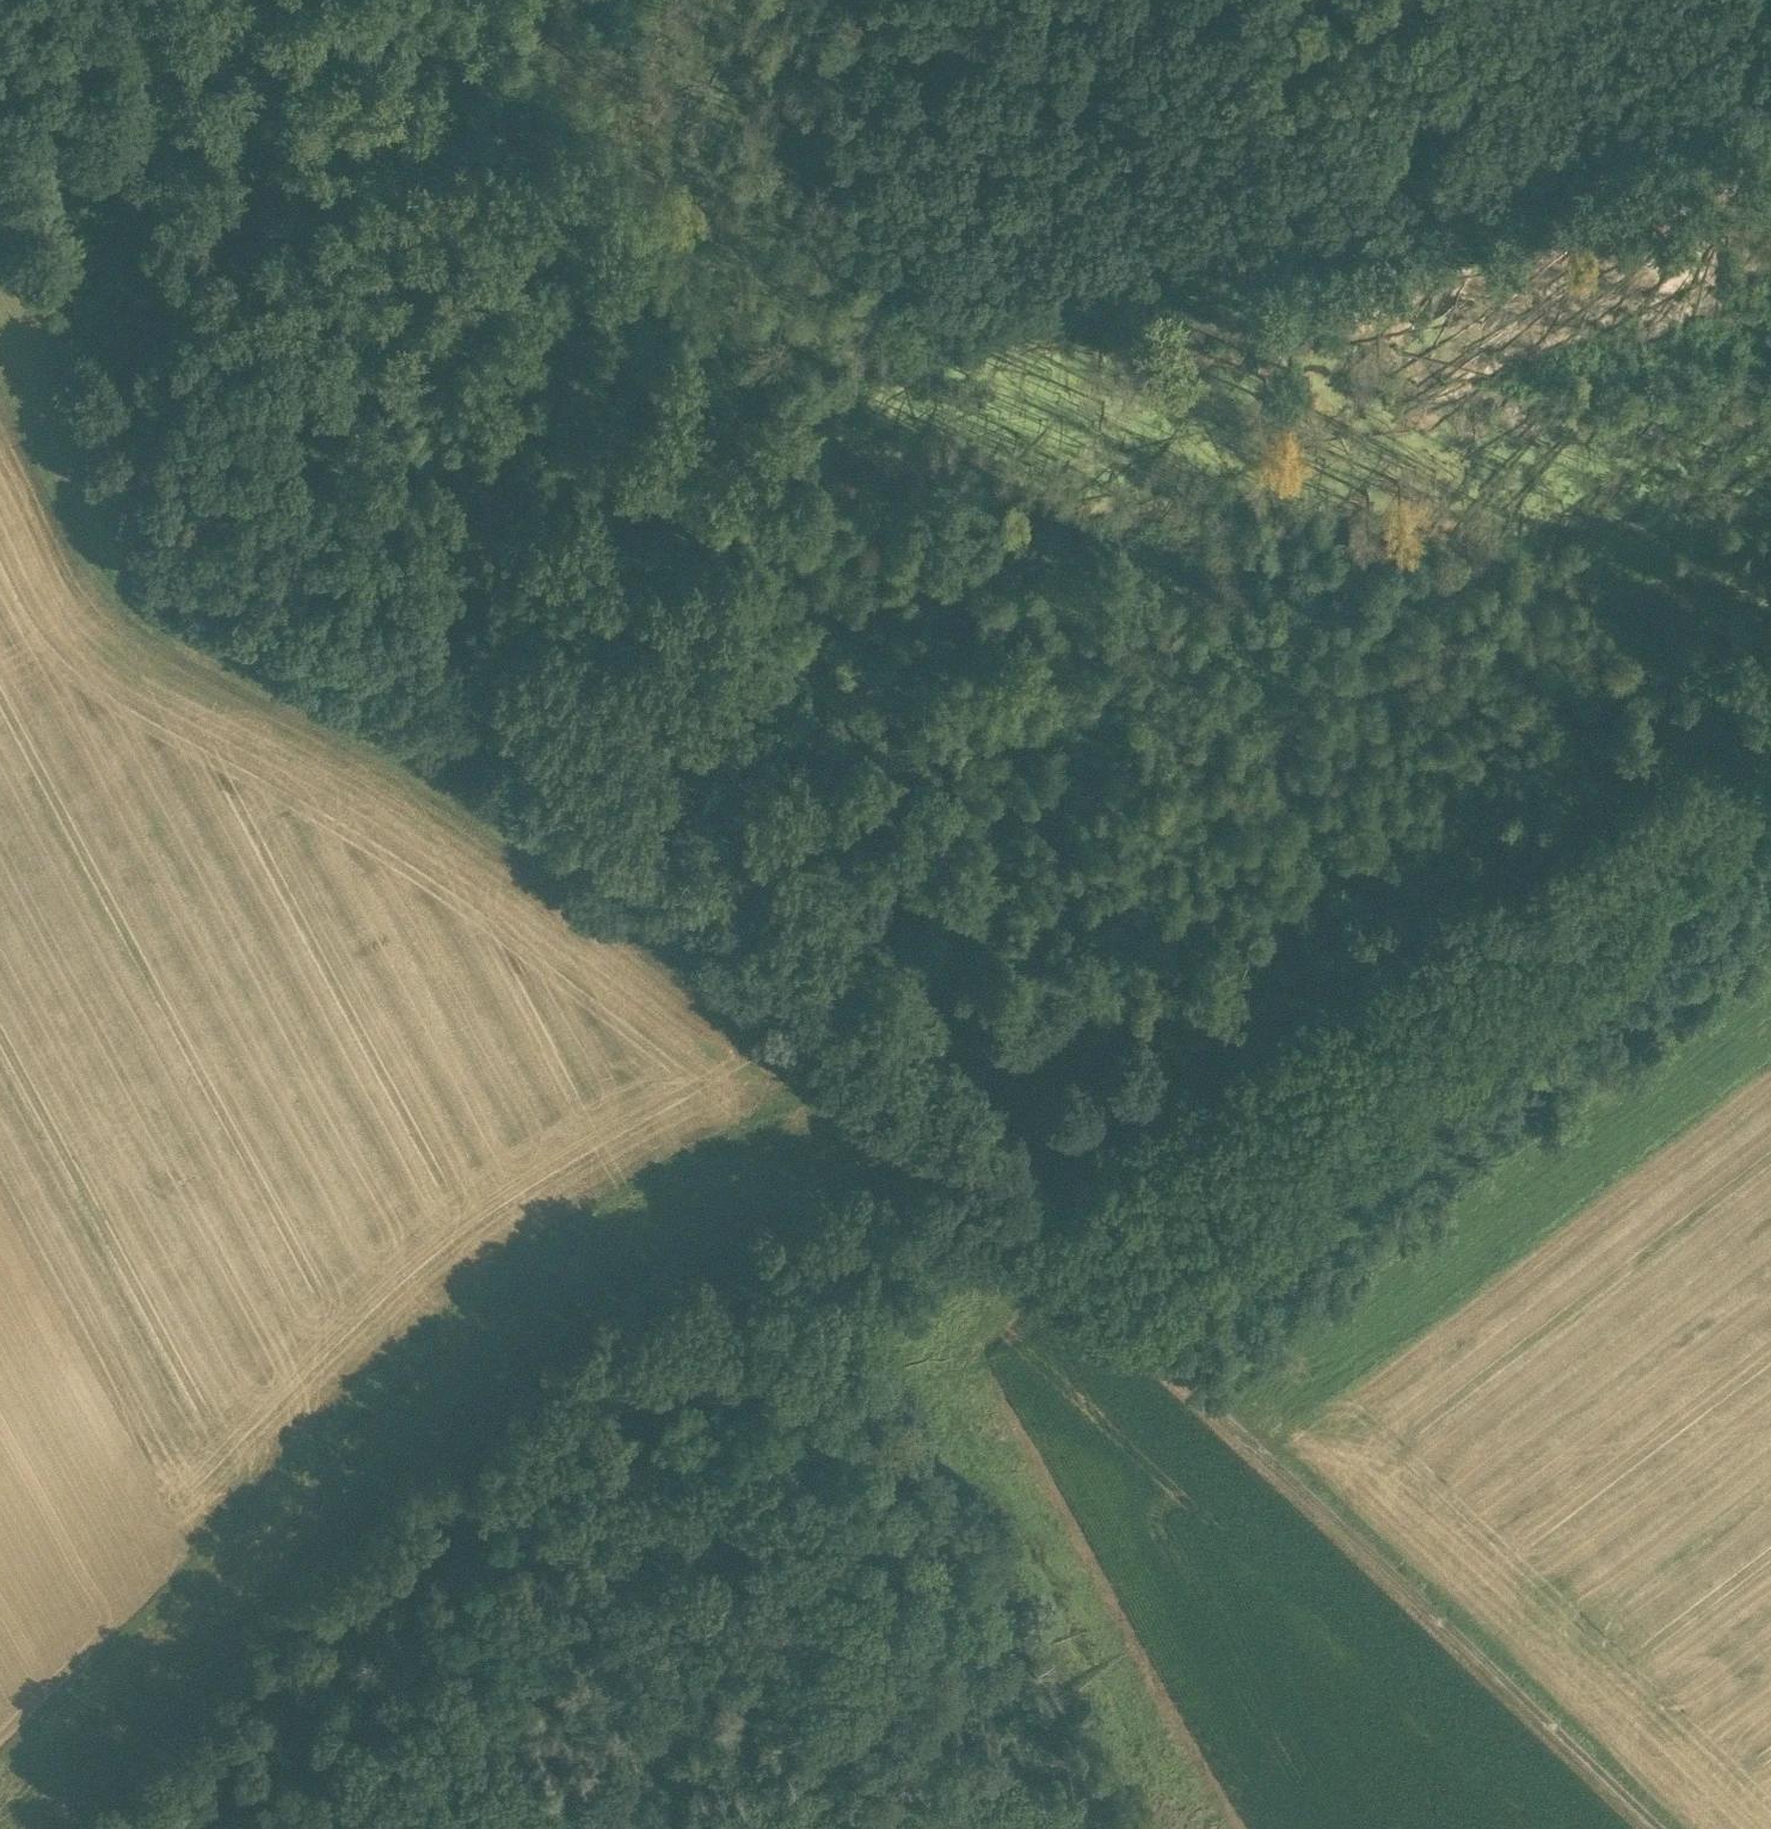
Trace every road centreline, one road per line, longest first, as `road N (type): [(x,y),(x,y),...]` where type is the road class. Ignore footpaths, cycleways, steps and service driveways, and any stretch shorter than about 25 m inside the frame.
road 1 (track): [(0,376),(103,589),(126,610),(501,824),(925,1132)]
road 2 (track): [(65,1828),(452,1435),(544,1355),(925,1132)]
road 3 (track): [(925,1132),(1660,1828)]

